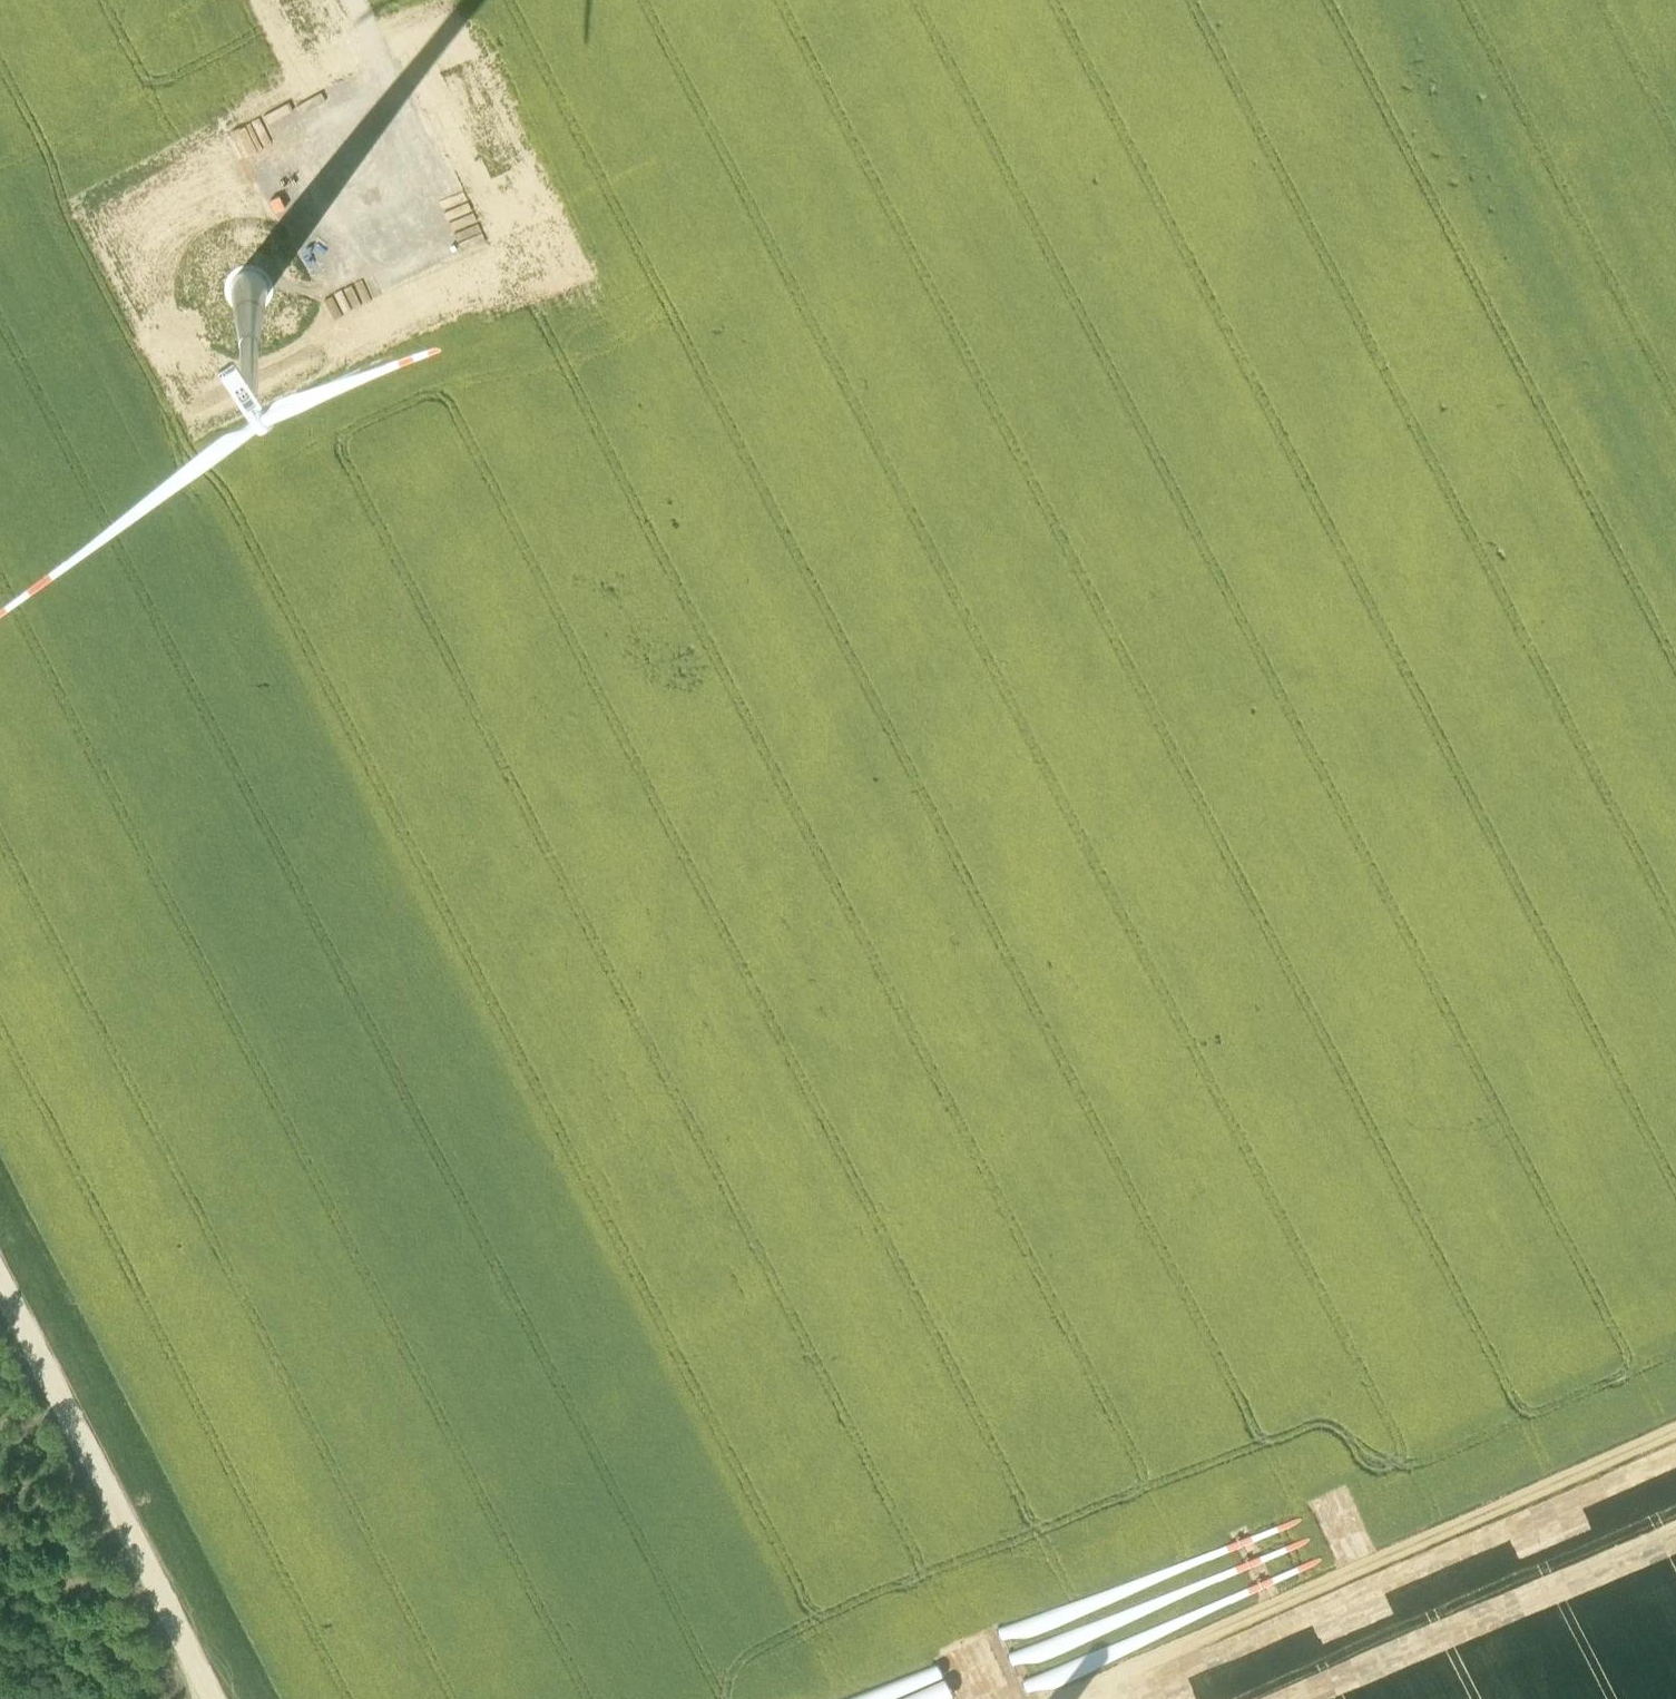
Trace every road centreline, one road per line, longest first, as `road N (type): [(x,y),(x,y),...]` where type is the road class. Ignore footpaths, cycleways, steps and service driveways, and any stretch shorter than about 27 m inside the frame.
road 1 (track): [(1675,1381),(977,1698)]
road 2 (track): [(0,1274),(217,1698)]
road 3 (track): [(358,0),(443,170),(321,232)]

